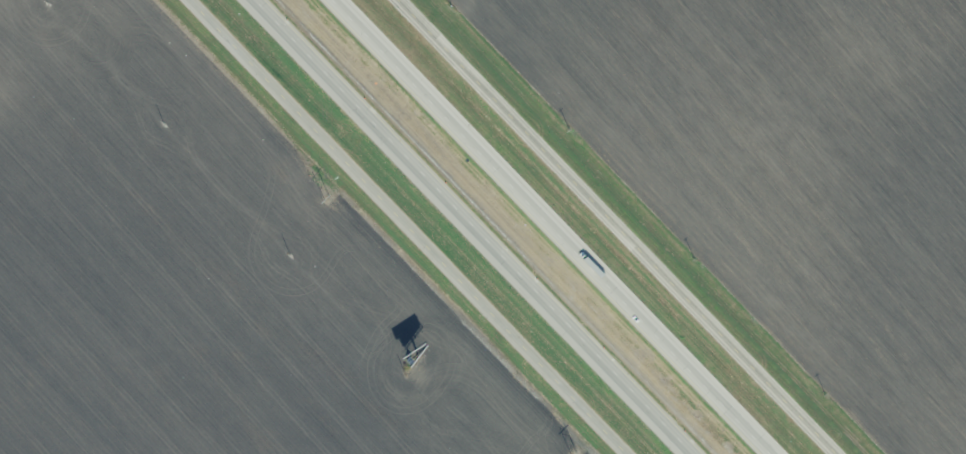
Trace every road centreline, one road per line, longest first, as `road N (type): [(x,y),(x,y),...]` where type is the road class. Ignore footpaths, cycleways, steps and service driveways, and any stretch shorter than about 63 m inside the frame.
road 1 (motorway): [(772,453),(333,0)]
road 2 (motorway): [(255,0),(693,453)]
road 3 (tertiary): [(404,0),(842,453)]
road 4 (tertiary): [(626,453),(189,0)]

